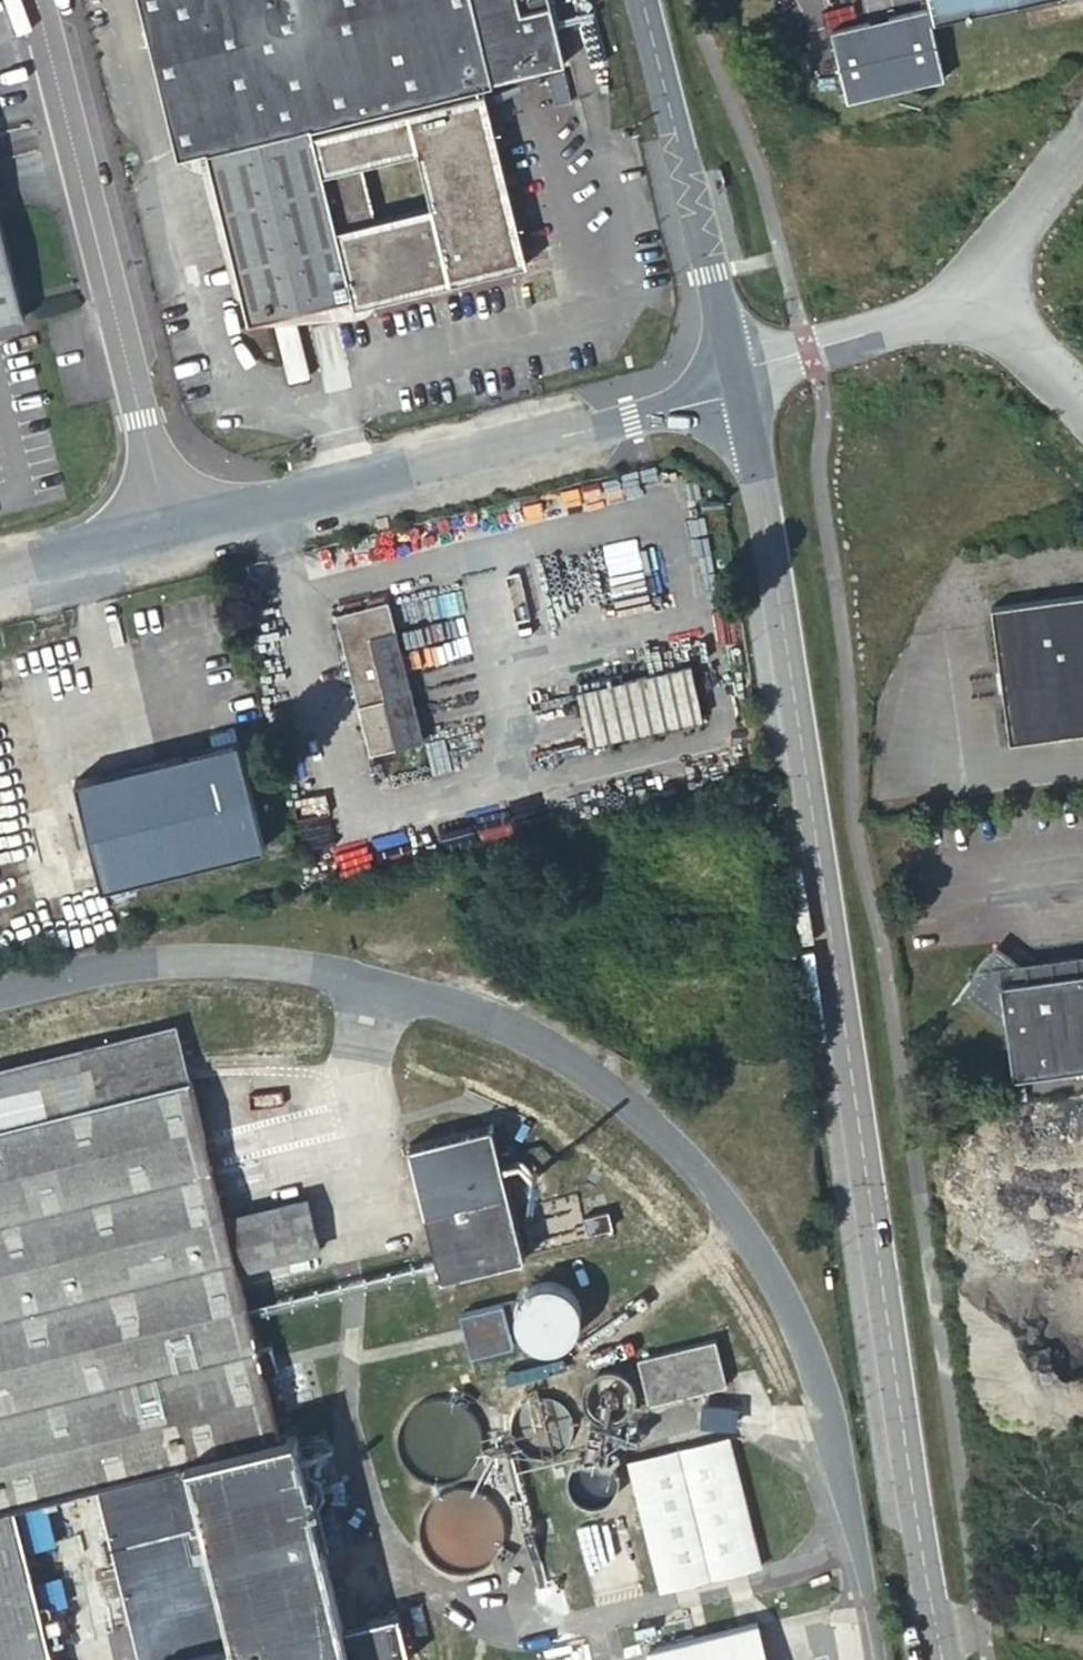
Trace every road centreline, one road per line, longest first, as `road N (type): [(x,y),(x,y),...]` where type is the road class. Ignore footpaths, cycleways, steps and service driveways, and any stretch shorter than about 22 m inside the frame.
road 1 (unclassified): [(0,991),(145,962),(297,964),(438,1000),(534,1042),(596,1081),(666,1135),(767,1261),(826,1398),(849,1481),(875,1659)]
road 2 (unclassified): [(940,1659),(782,619),(739,393)]
road 3 (unclassified): [(739,393),(173,533)]
road 4 (unclassified): [(173,533),(41,0)]
road 5 (unclassified): [(735,370),(642,0)]
road 6 (unclassified): [(735,370),(928,313),(963,280)]
road 7 (unclassified): [(963,280),(1082,132)]
road 8 (unclassified): [(173,533),(0,576)]
road 9 (unclassified): [(963,280),(1082,404)]

